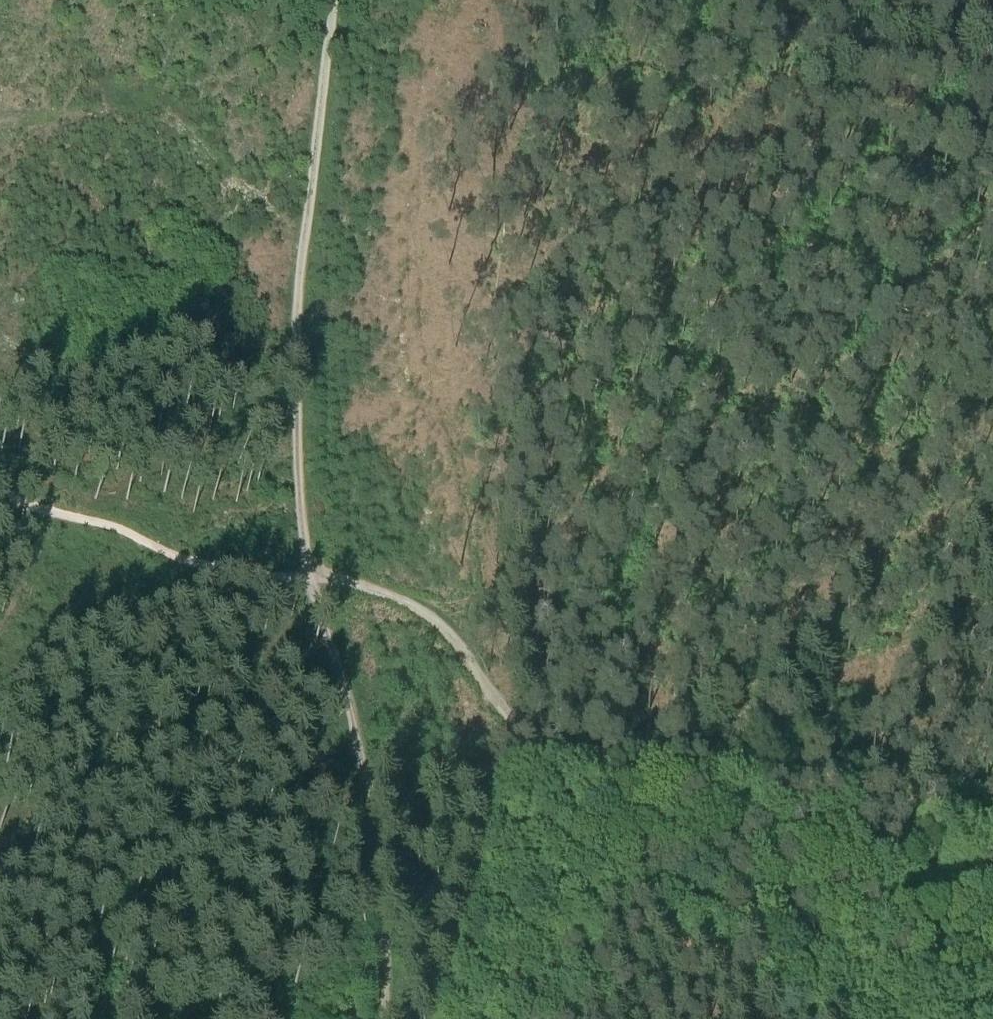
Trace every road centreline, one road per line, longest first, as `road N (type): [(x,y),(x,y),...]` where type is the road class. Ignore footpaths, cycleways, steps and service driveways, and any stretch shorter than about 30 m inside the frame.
road 1 (track): [(307,571),(297,305),(333,0)]
road 2 (track): [(383,1018),(374,809),(307,571)]

